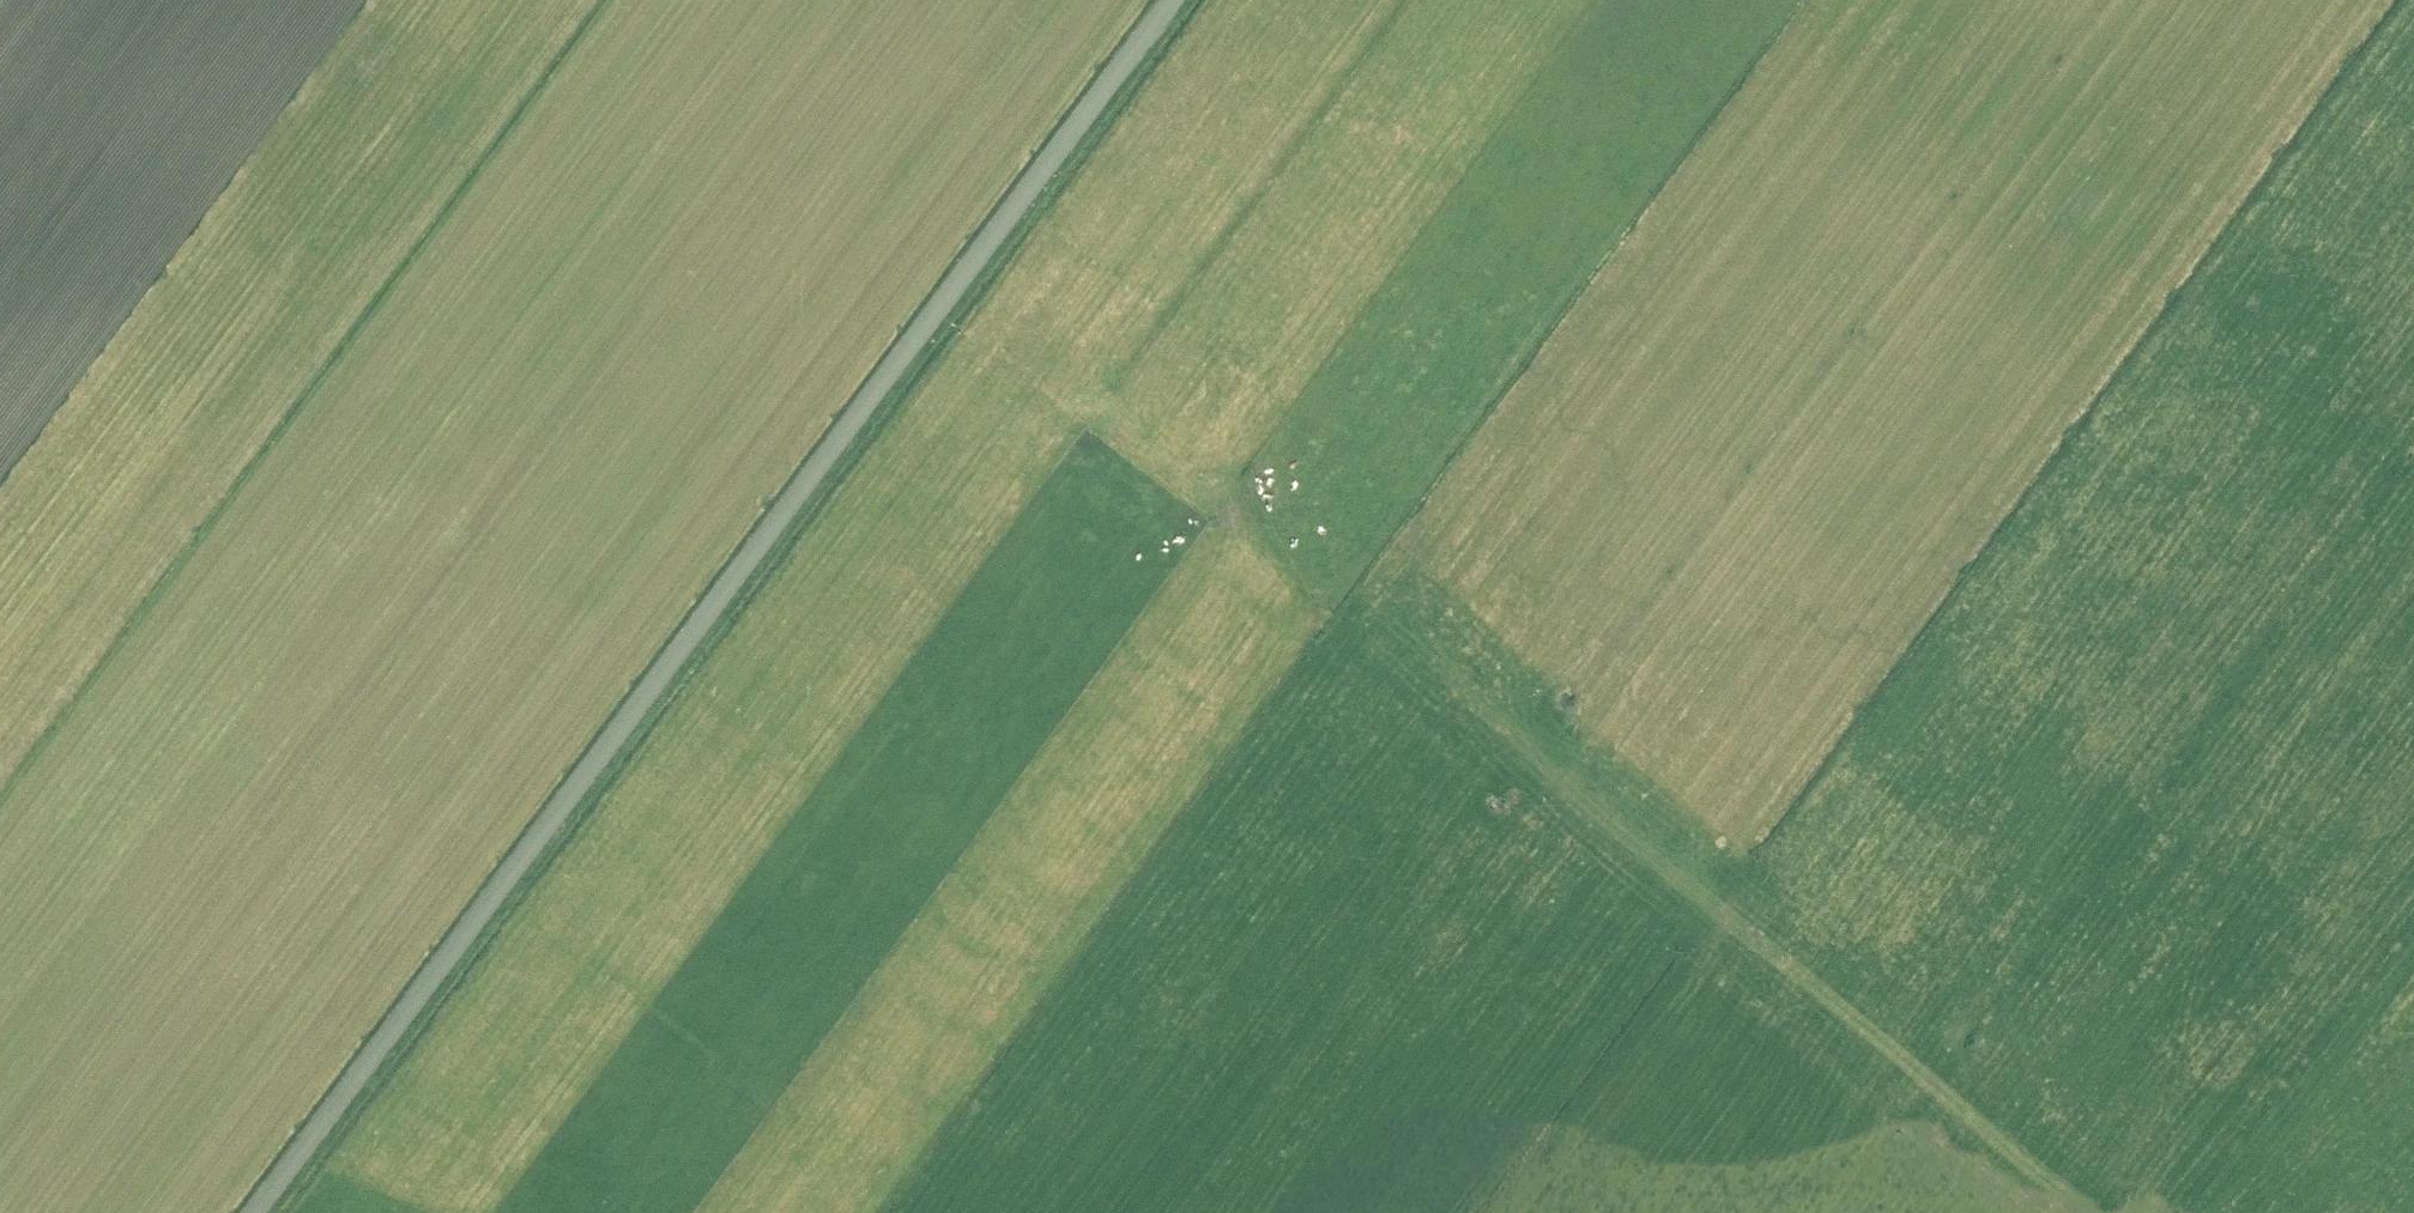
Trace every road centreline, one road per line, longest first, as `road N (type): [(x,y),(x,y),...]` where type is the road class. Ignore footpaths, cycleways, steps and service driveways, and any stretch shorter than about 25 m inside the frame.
road 1 (unclassified): [(252,1212),(1170,0)]

